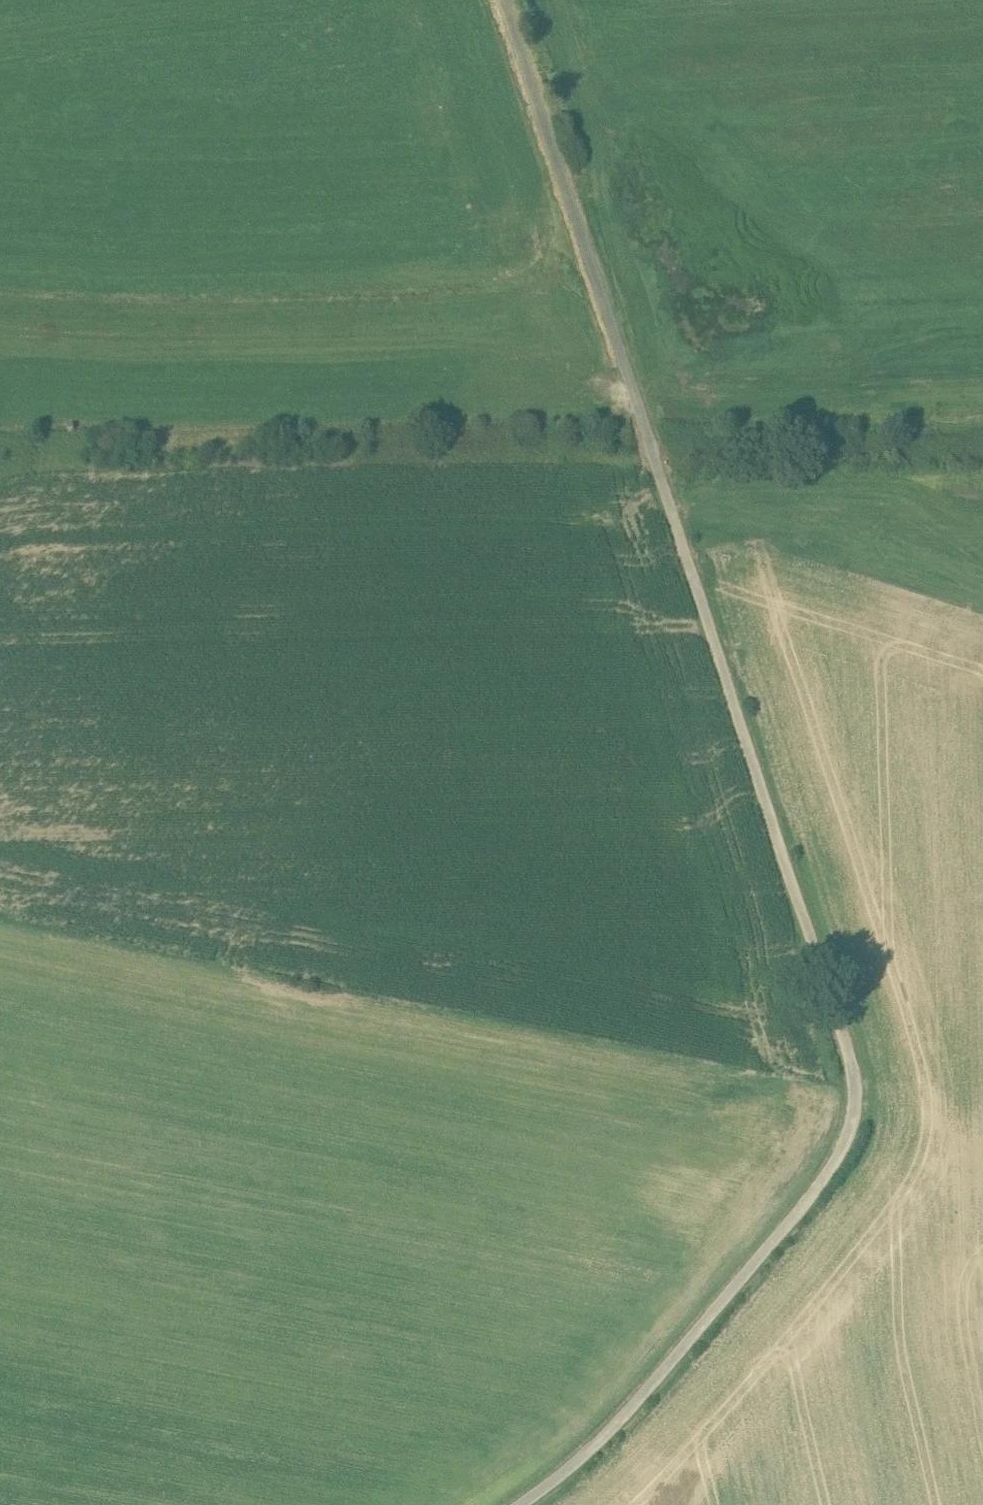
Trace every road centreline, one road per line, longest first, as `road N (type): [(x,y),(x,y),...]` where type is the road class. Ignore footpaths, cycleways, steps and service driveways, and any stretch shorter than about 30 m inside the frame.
road 1 (track): [(521,1504),(640,1402),(826,1179),(859,1102),(858,1055),(503,0)]

